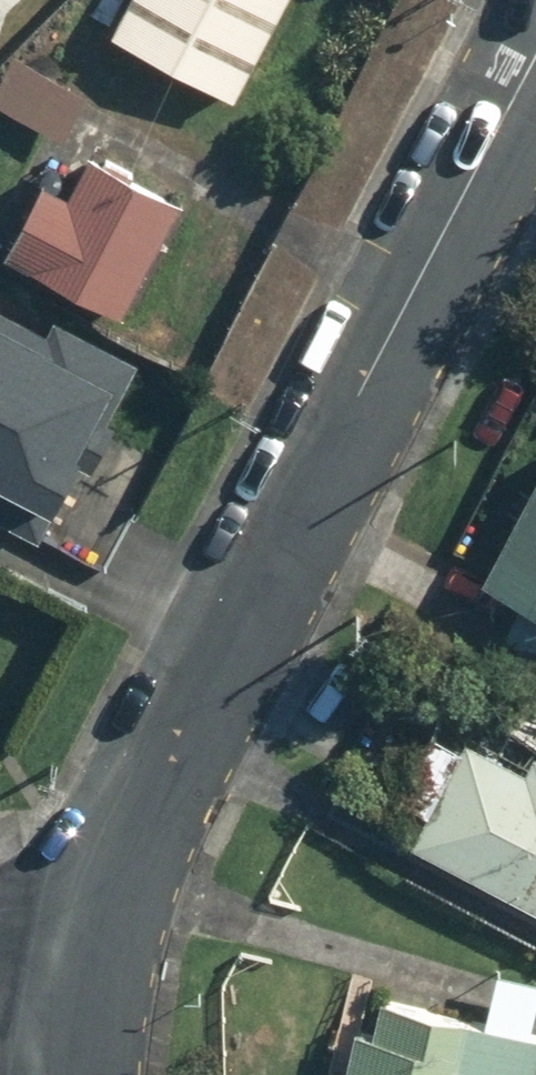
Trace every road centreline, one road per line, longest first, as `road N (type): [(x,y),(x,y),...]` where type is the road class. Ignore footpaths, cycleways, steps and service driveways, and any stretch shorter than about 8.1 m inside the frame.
road 1 (residential): [(535,96),(66,952)]
road 2 (residential): [(66,952),(70,1074)]

